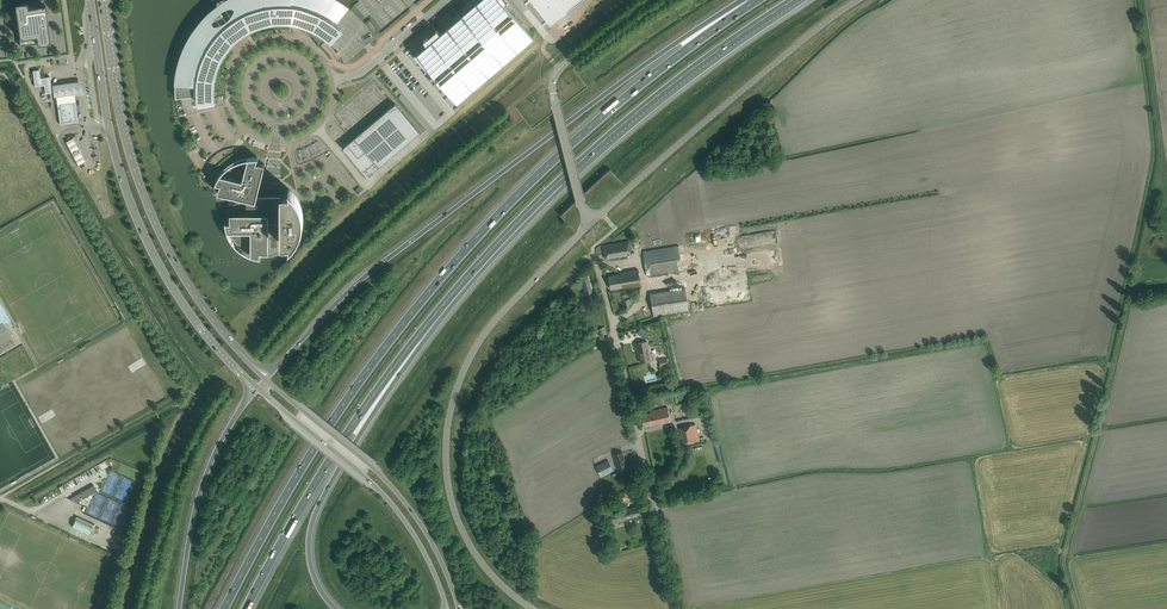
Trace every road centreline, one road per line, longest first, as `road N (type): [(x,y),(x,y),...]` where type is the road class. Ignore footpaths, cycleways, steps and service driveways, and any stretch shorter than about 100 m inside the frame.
road 1 (motorway): [(757,0),(615,105),(488,224),(377,357),(310,454),(224,608)]
road 2 (track): [(1143,0),(1163,161),(1069,552),(1079,608)]
road 3 (motorway): [(751,0),(672,45),(416,237),(354,287),(266,379)]
road 4 (motorway): [(437,312),(608,137),(793,0)]
road 5 (unclassified): [(533,608),(468,542),(447,480),(446,434),(463,372),(483,336),(591,223)]
road 6 (secondary): [(89,0),(111,140),(144,235),(197,320),(258,387)]
road 7 (secondary): [(266,379),(190,286),(156,225),(125,132),(104,0)]
road 8 (unclassified): [(675,608),(593,256)]
road 9 (track): [(615,229),(826,36),(882,0)]
road 10 (motorway): [(247,608),(324,467),(437,312)]
road 11 (unclassified): [(591,223),(859,0)]
road 12 (motorway): [(334,608),(311,575),(311,523),(437,312)]
road 13 (secondary): [(460,608),(401,498),(266,379)]
road 14 (secondary): [(258,387),(394,506),(447,608)]
road 15 (unclassified): [(591,223),(553,79),(649,0)]
road 16 (motorway): [(258,387),(207,470),(178,608)]
road 17 (unclassified): [(333,79),(361,73),(446,0)]

